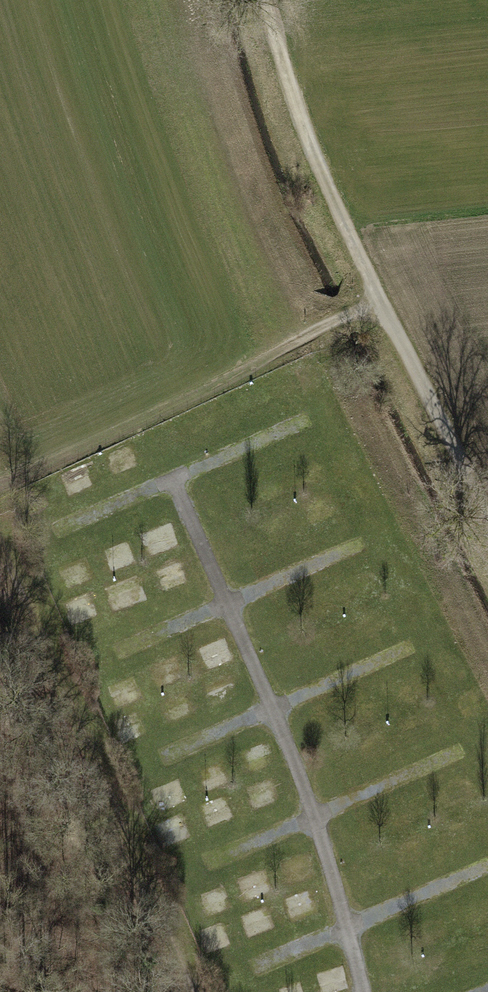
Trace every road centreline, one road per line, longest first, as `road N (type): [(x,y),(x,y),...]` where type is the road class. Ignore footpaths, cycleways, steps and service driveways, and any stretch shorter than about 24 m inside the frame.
road 1 (track): [(264,0),(307,133),(379,302),(487,519)]
road 2 (track): [(0,552),(188,991)]

